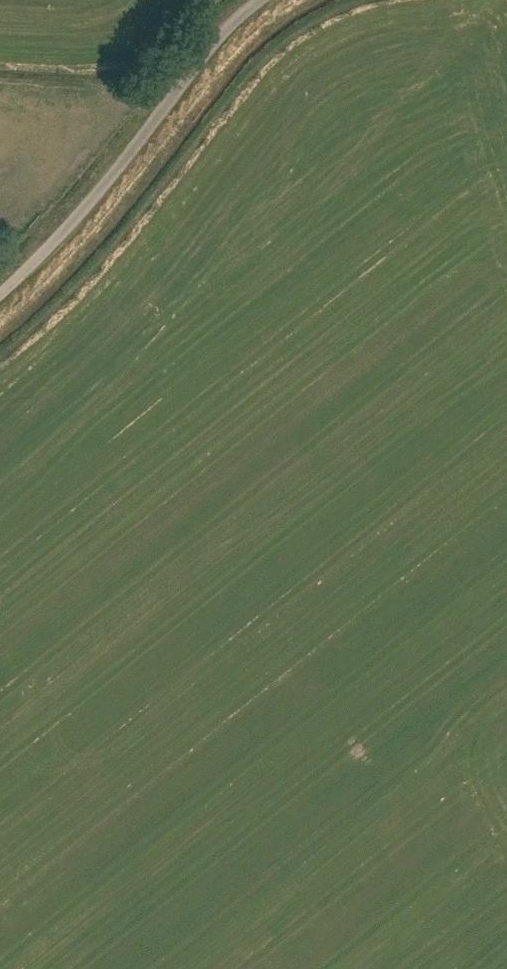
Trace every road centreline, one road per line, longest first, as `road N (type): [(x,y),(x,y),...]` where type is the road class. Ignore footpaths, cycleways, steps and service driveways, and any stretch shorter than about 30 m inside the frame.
road 1 (unclassified): [(260,0),(187,74),(111,176),(0,294)]

